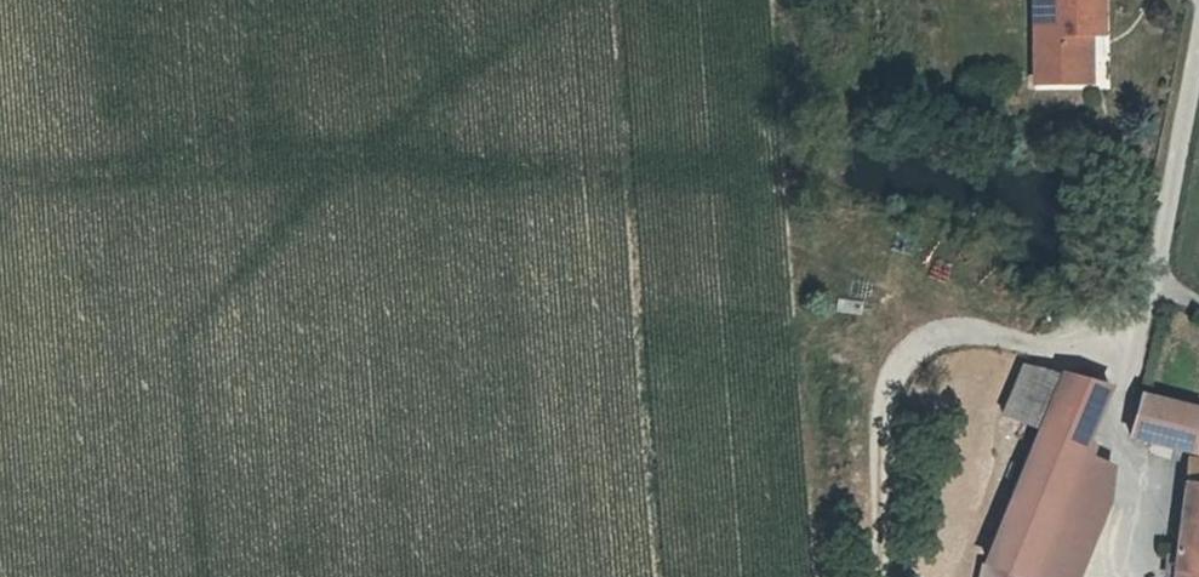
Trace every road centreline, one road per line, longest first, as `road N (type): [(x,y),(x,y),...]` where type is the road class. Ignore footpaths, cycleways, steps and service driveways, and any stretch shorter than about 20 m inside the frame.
road 1 (residential): [(1198,33),(1148,294)]

